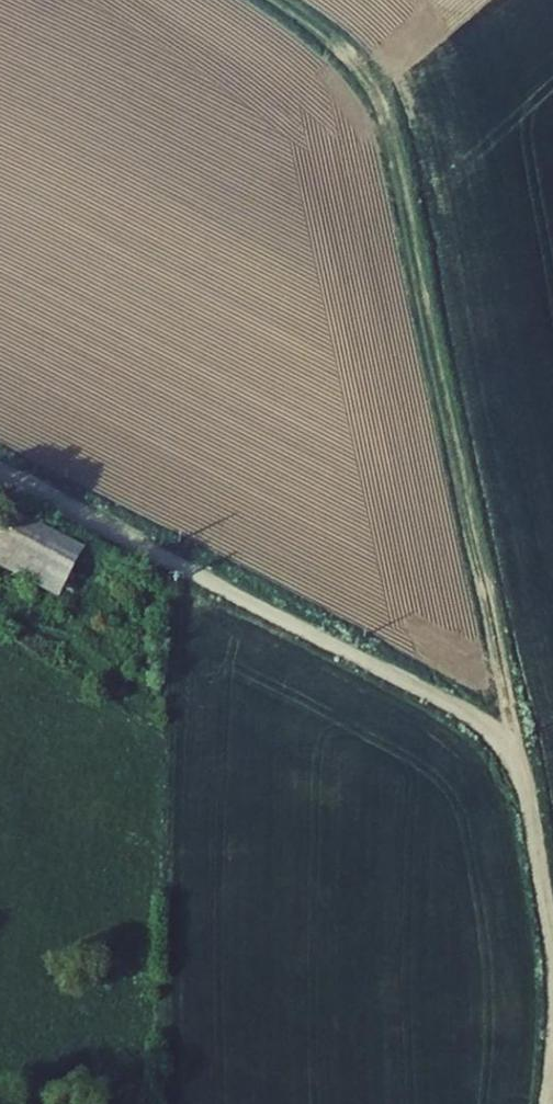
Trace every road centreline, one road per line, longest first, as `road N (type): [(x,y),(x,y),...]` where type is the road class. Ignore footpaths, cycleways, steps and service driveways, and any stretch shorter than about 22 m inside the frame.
road 1 (track): [(265,0),(328,40),(382,109),(411,205),(512,734),(502,744)]
road 2 (unclassified): [(0,475),(487,729),(512,757),(525,791),(552,959)]

